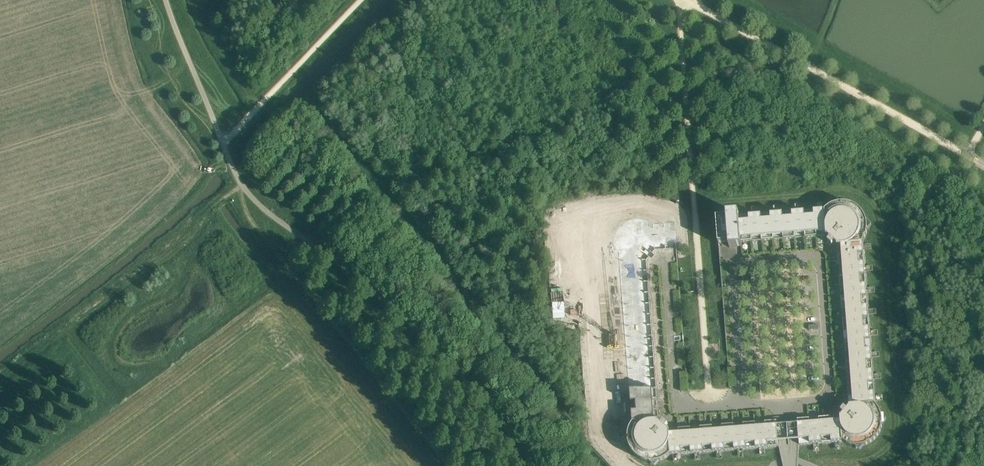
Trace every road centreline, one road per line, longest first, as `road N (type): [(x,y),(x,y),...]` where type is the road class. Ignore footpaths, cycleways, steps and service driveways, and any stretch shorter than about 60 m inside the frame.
road 1 (residential): [(784,403),(830,394),(820,261),(808,254),(739,260),(731,269),(741,406)]
road 2 (residential): [(741,406),(684,409),(677,401),(666,258)]

